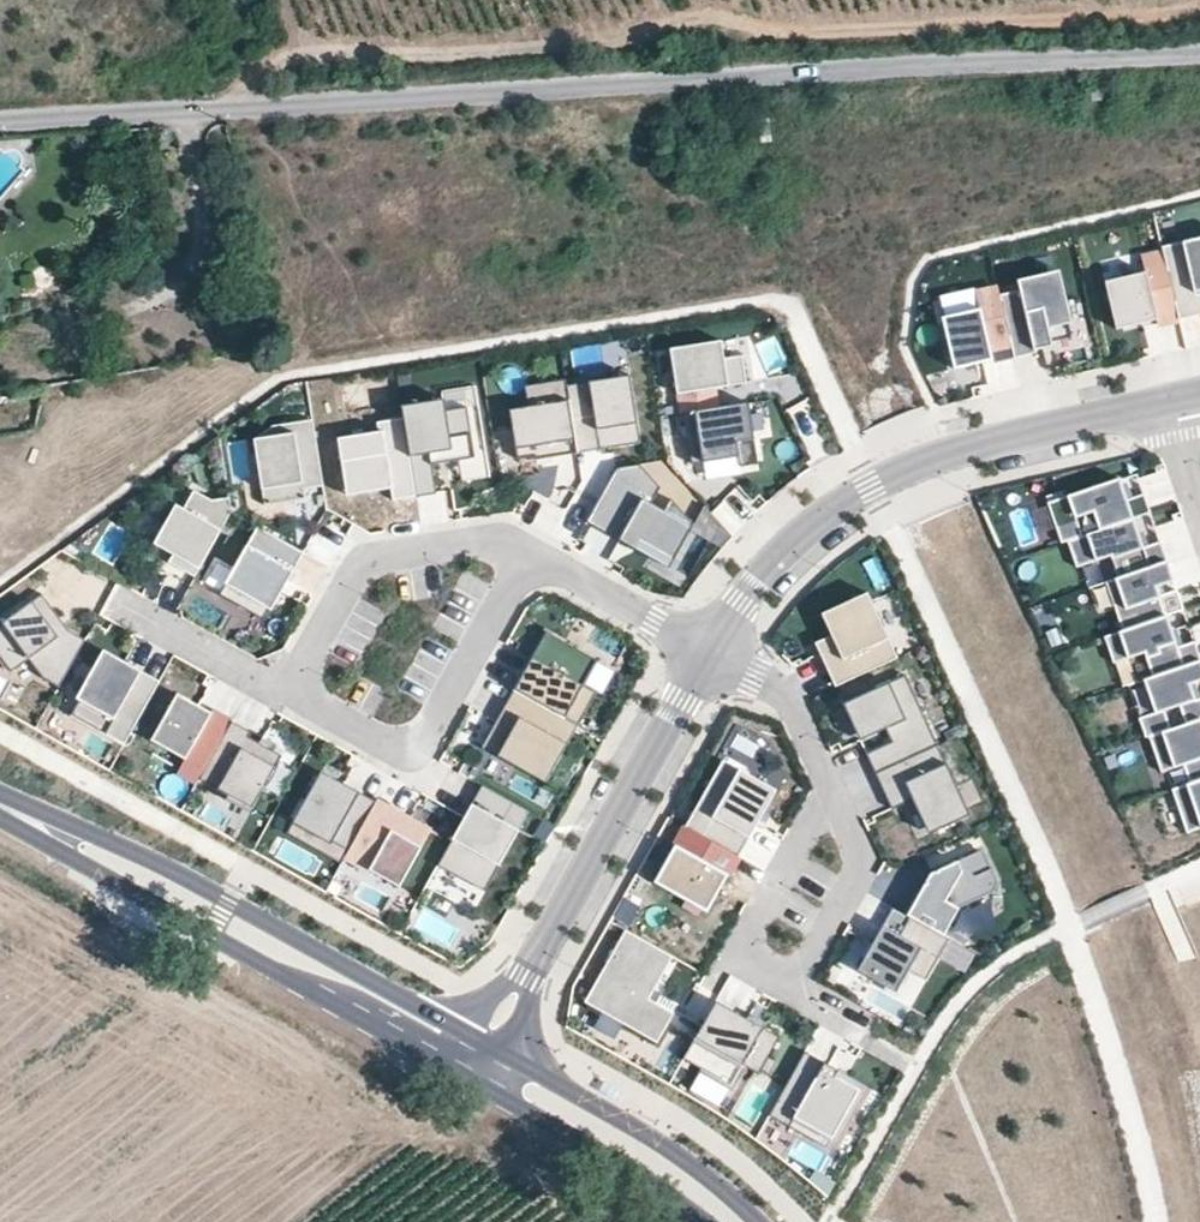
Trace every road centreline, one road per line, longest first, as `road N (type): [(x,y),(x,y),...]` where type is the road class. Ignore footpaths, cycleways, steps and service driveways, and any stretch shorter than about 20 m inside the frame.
road 1 (residential): [(1199,396),(988,443),(830,506),(745,593),(675,702),(488,1047)]
road 2 (track): [(1199,10),(1145,21),(787,32),(707,19),(576,47),(303,59),(264,78),(245,108)]
road 3 (unclassified): [(245,108),(1199,57)]
road 4 (tertiary): [(488,1047),(227,903),(0,798)]
road 5 (tertiary): [(0,812),(469,1078)]
road 6 (tertiary): [(756,1221),(694,1167),(488,1047)]
road 7 (tertiary): [(469,1078),(703,1221)]
road 8 (residential): [(0,123),(245,108)]

